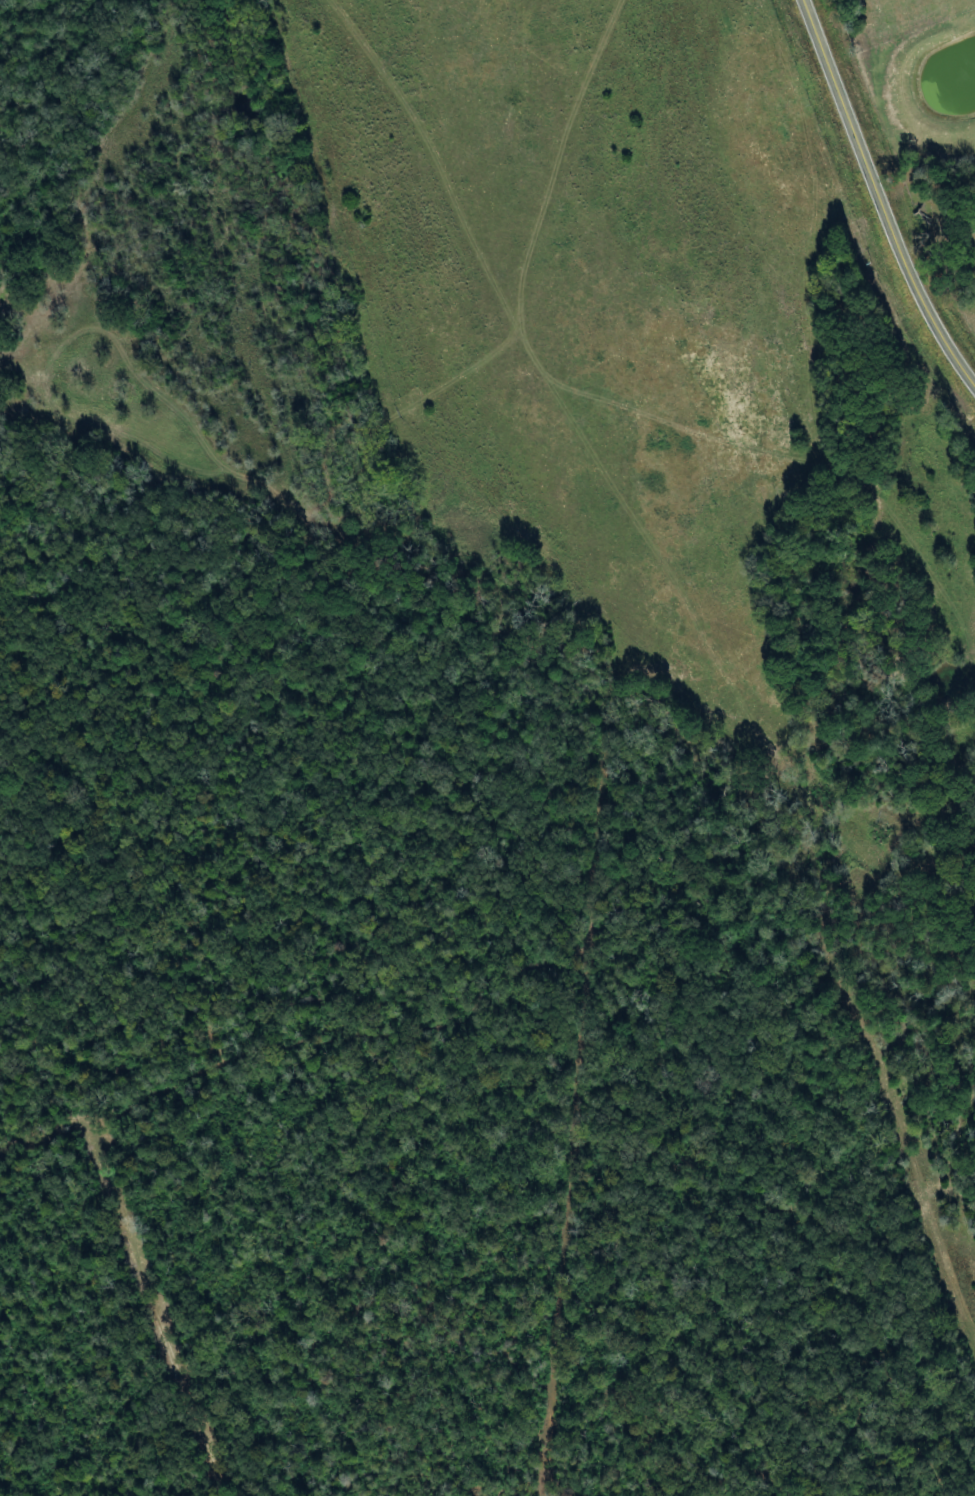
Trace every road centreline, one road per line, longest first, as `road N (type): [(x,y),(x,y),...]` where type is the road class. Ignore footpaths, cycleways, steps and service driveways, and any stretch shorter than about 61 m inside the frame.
road 1 (tertiary): [(974,384),(900,252),(803,0)]

